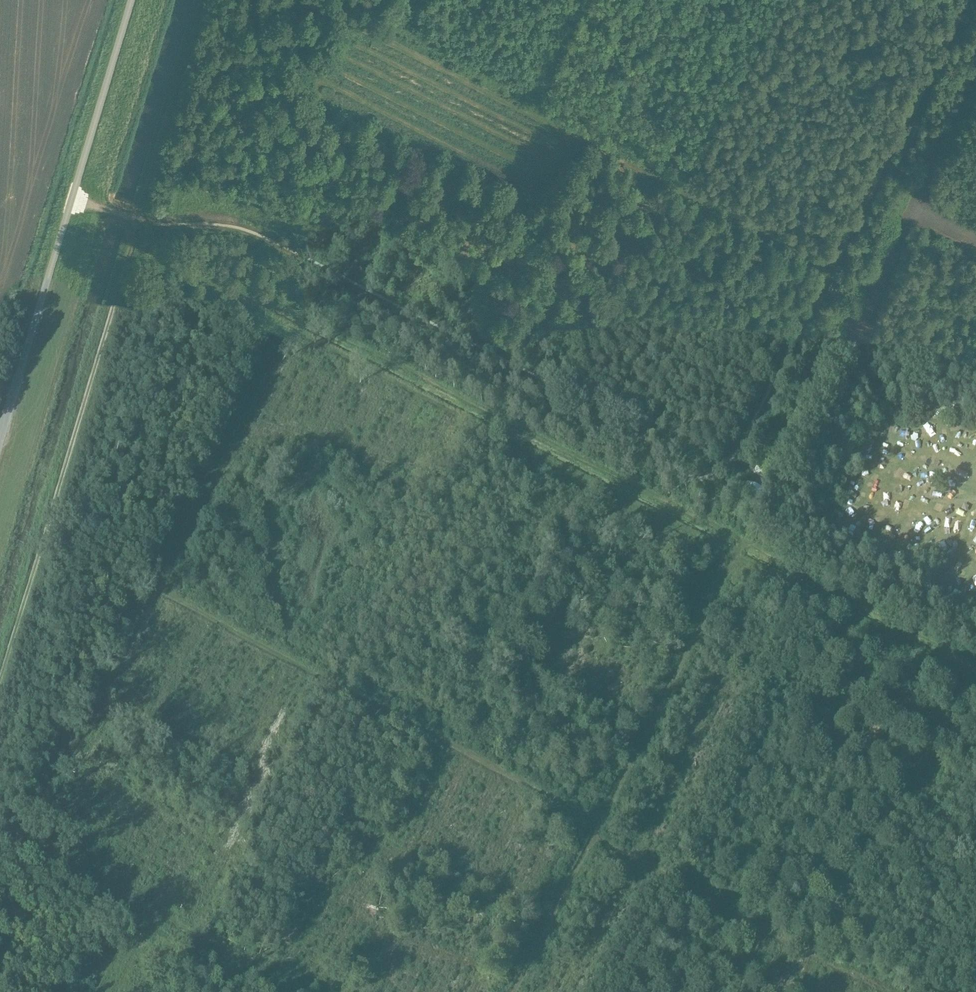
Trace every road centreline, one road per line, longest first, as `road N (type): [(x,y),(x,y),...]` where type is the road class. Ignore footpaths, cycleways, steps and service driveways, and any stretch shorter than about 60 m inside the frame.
road 1 (track): [(975,679),(131,246)]
road 2 (track): [(135,232),(975,660)]
road 3 (track): [(0,680),(205,0)]
road 4 (track): [(45,533),(598,823)]
road 5 (track): [(304,0),(831,269)]
road 6 (track): [(511,991),(742,540)]
road 7 (unclassified): [(0,438),(131,0)]
road 8 (track): [(304,991),(0,837)]
road 9 (track): [(349,23),(313,93),(545,212)]
road 10 (track): [(591,837),(890,991)]
road 11 (track): [(0,854),(270,991)]
road 12 (track): [(139,218),(173,215),(237,0)]

